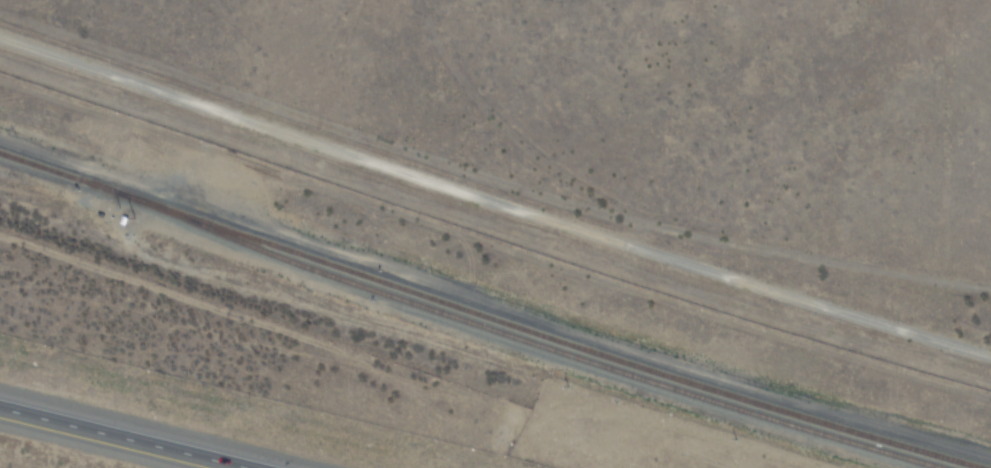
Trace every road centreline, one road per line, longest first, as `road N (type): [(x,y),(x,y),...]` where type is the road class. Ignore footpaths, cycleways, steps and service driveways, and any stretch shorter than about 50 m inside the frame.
road 1 (motorway): [(289,467),(0,399)]

